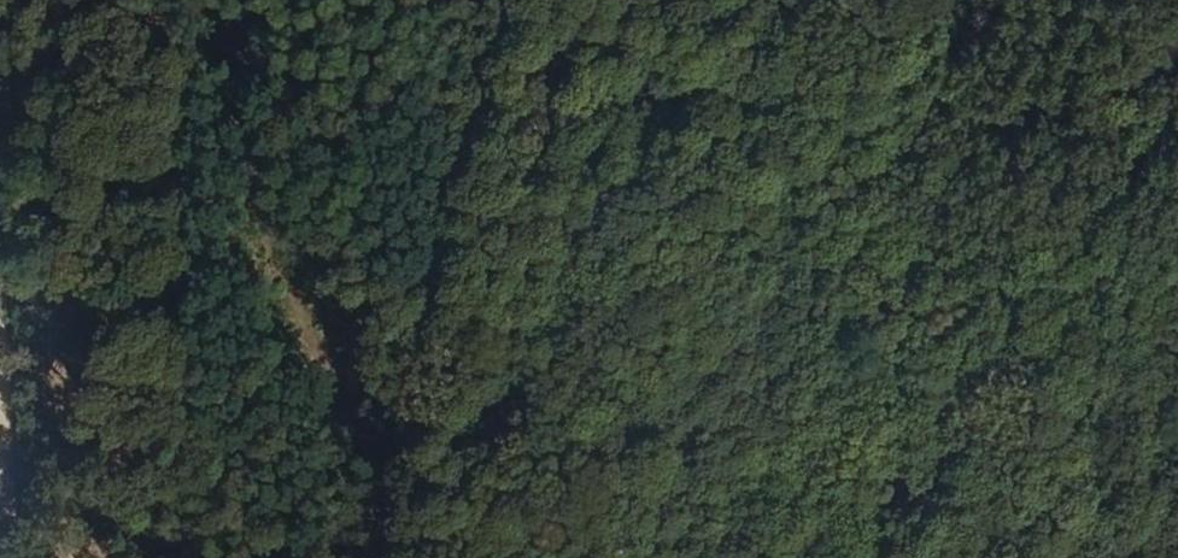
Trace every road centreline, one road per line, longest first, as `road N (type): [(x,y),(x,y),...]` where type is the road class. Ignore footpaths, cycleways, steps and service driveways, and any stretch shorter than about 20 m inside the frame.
road 1 (track): [(0,306),(12,557)]

